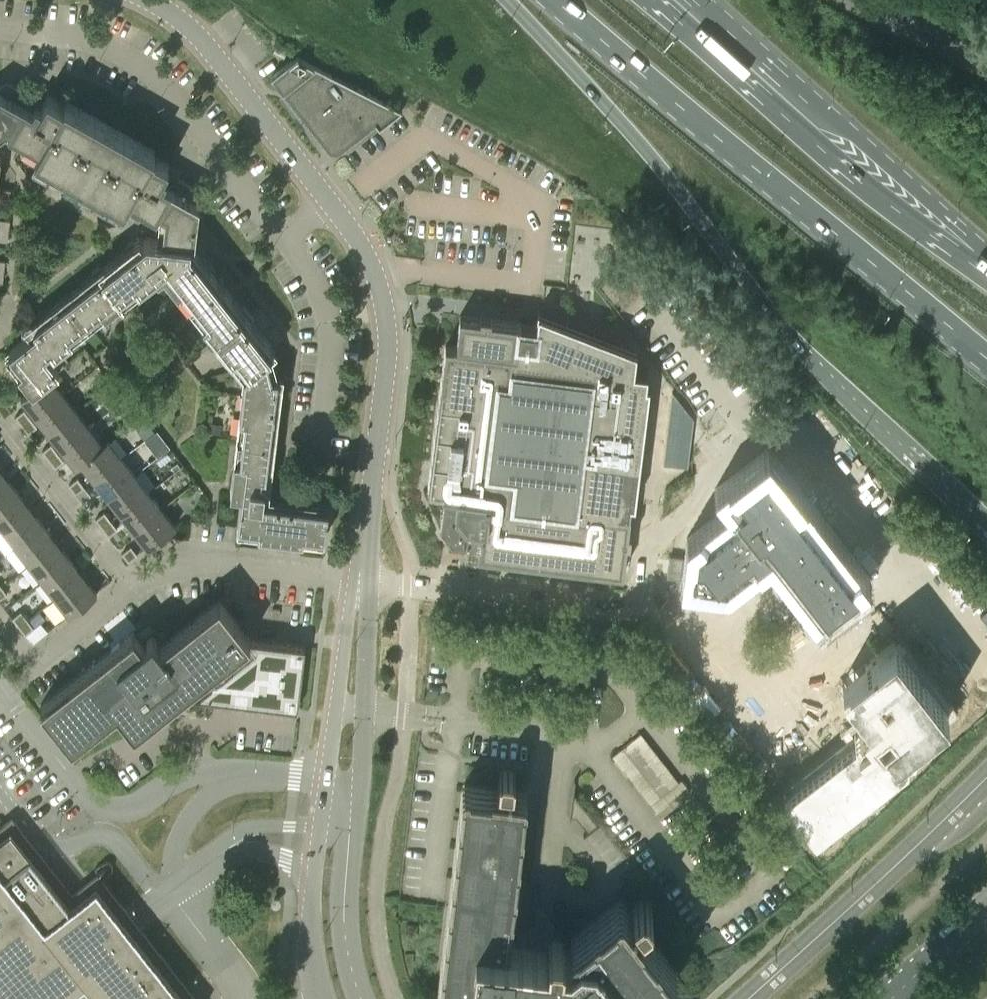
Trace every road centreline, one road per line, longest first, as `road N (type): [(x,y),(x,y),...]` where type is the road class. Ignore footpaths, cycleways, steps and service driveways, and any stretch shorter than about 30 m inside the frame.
road 1 (trunk): [(510,0),(691,203),(818,365),(986,527)]
road 2 (unclassified): [(374,465),(389,320),(376,267),(193,32),(145,0)]
road 3 (trunk): [(556,0),(830,233),(986,352)]
road 4 (trunk): [(986,270),(868,193),(648,0)]
road 5 (primary): [(986,256),(701,0)]
road 6 (unclassified): [(336,709),(311,912),(323,998)]
road 7 (unclassified): [(361,998),(344,915),(364,711)]
road 8 (residential): [(131,588),(207,566),(362,581)]
road 9 (residential): [(131,588),(0,417)]
road 10 (residential): [(0,623),(36,669),(131,588)]
road 11 (unclassified): [(362,581),(348,612),(336,709)]
road 12 (unclassified): [(364,711),(362,581)]
road 13 (secondary): [(986,911),(899,998)]

